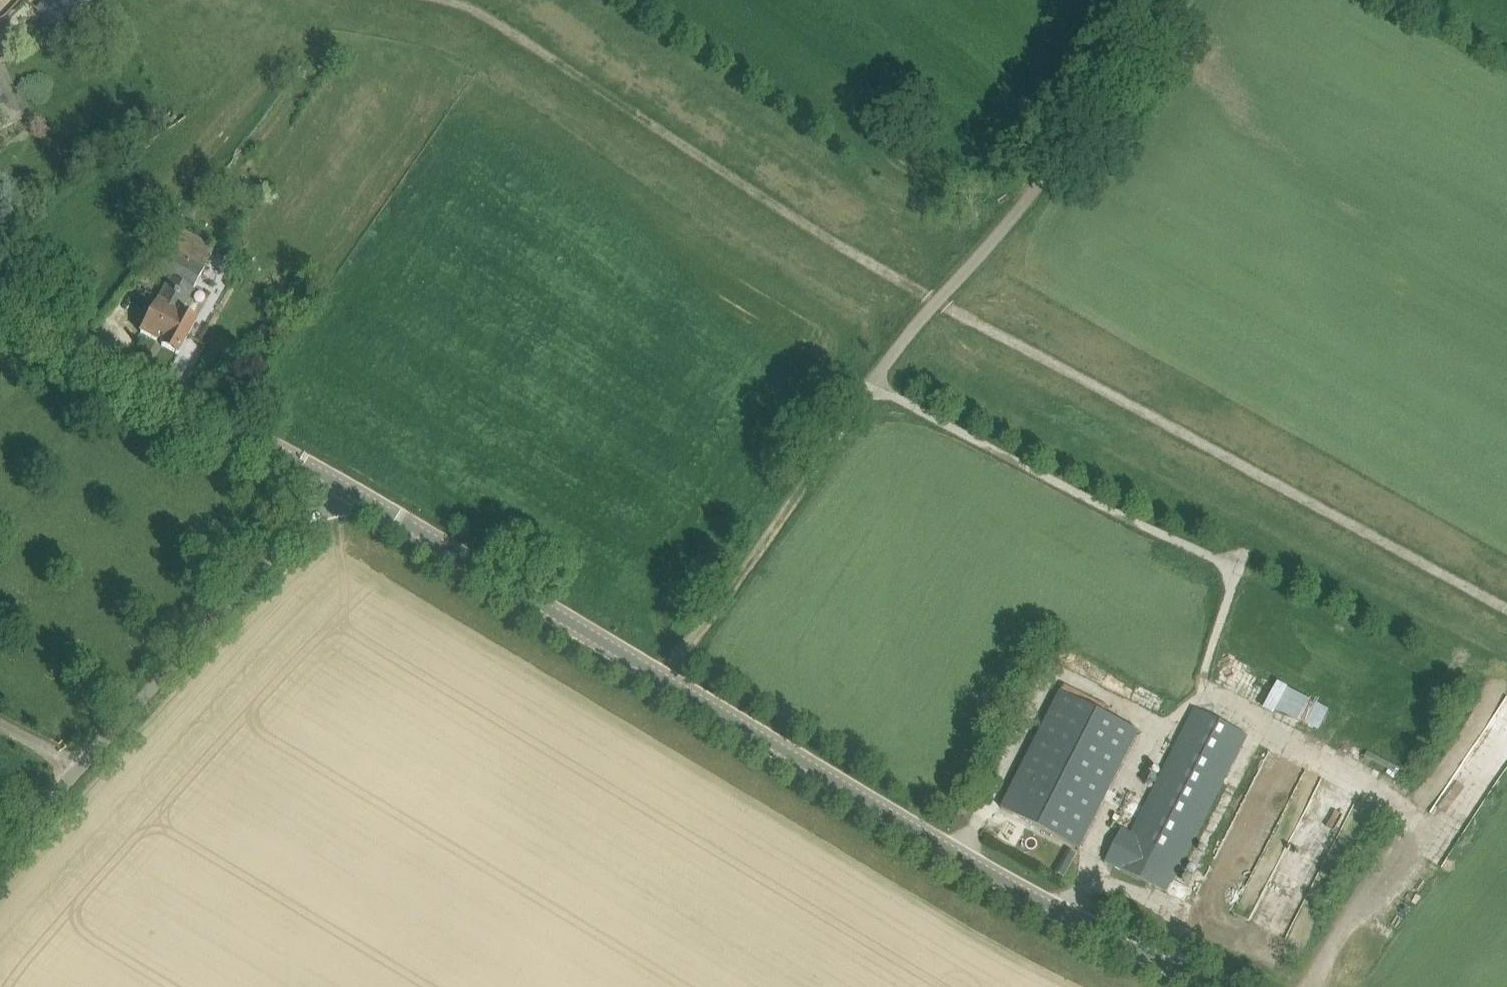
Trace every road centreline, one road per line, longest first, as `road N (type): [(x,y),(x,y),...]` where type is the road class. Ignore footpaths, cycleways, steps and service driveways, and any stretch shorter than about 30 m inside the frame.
road 1 (track): [(1506,608),(801,222),(453,0)]
road 2 (tertiary): [(1222,986),(1008,884),(338,482)]
road 3 (track): [(1168,0),(1043,184),(872,386),(663,679)]
road 4 (tertiary): [(338,482),(51,321),(0,280)]
road 5 (unclassified): [(84,765),(338,482)]
road 6 (unclassified): [(0,857),(84,765)]

